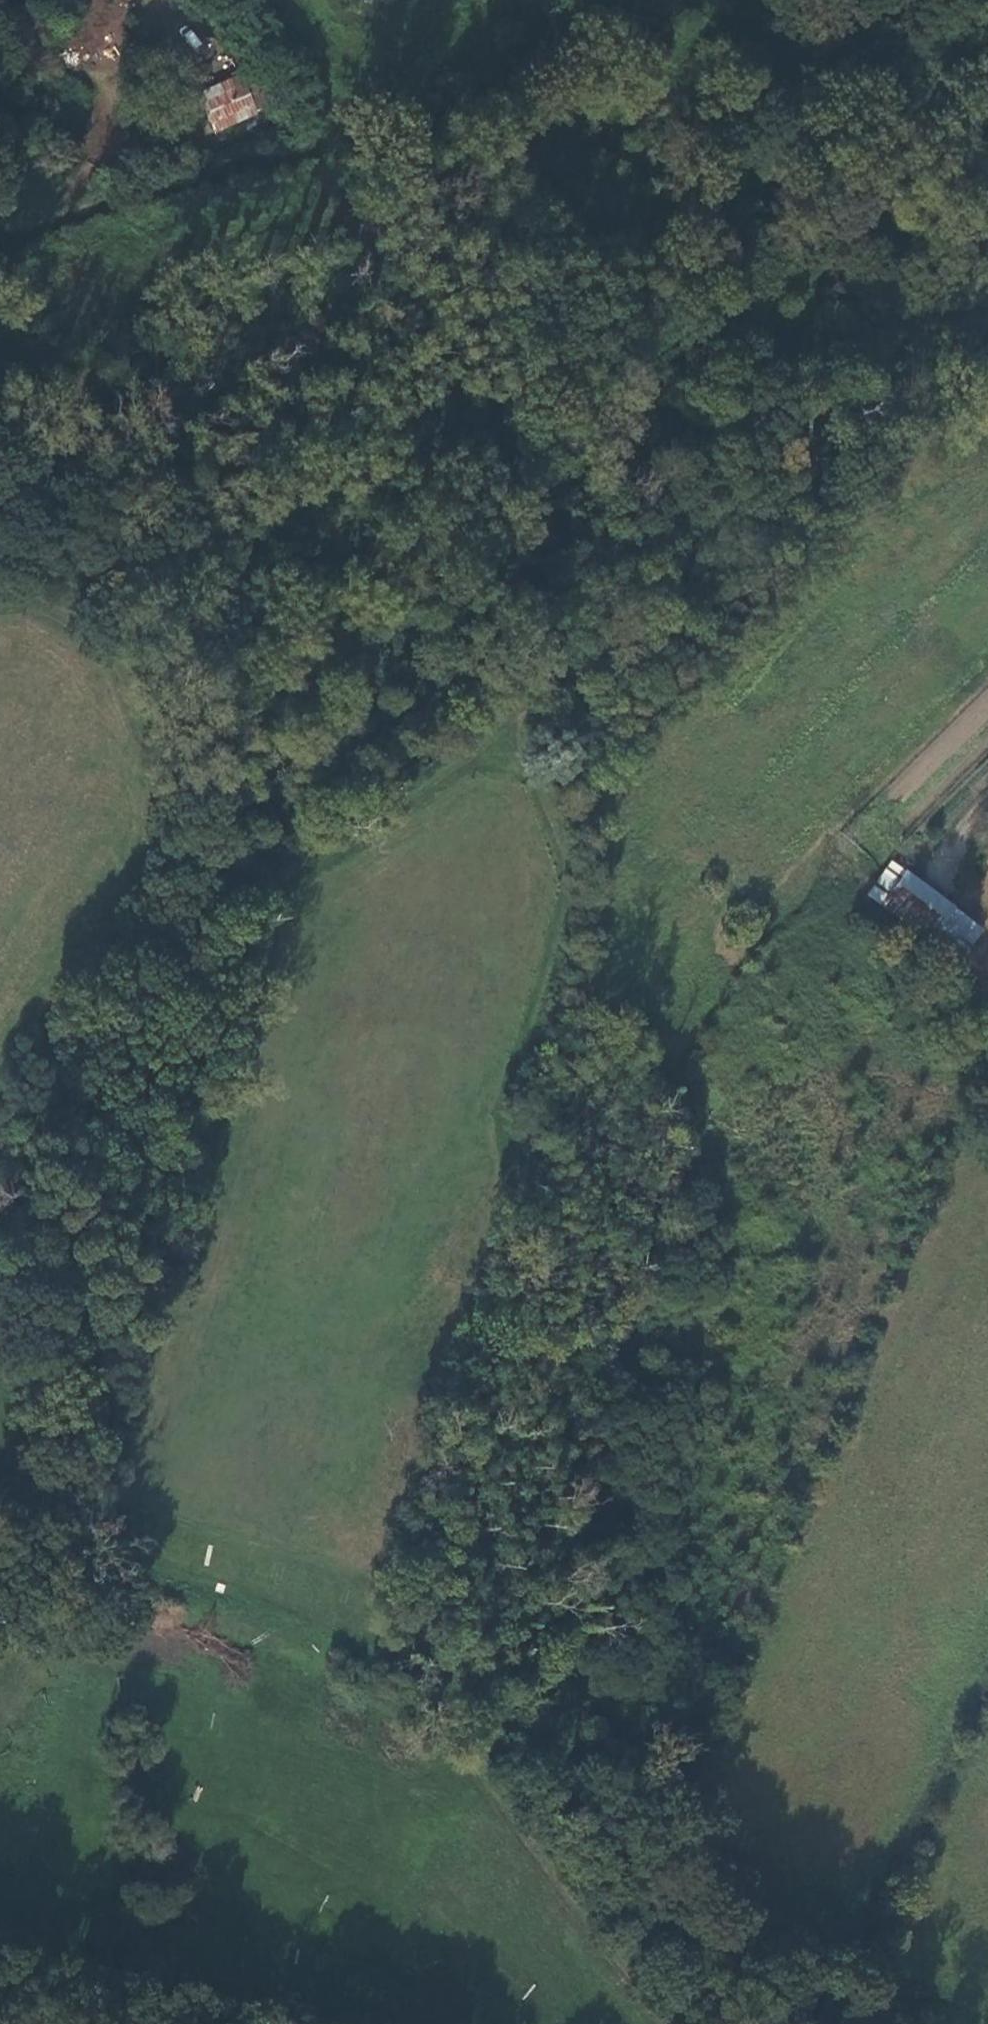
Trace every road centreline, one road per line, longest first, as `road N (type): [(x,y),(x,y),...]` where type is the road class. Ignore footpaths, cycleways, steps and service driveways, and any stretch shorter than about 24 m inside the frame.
road 1 (track): [(238,0),(306,88),(314,124),(287,150),(0,240)]

